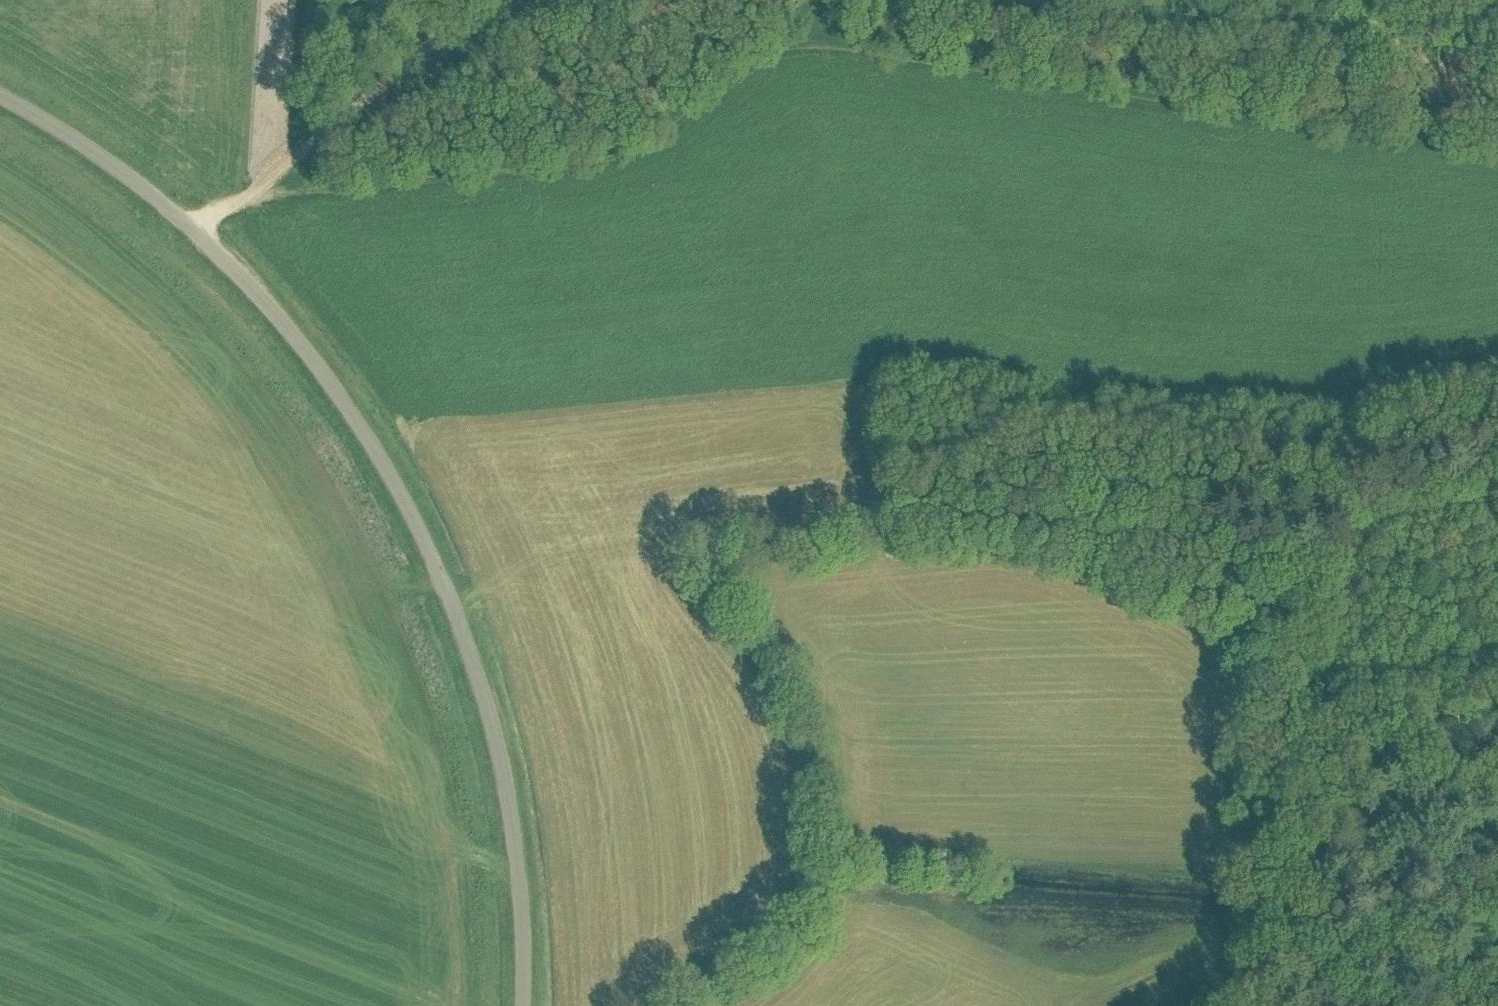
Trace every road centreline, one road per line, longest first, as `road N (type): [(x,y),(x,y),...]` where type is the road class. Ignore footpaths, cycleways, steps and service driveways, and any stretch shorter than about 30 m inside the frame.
road 1 (unclassified): [(522,1005),(517,861),(499,757),(472,659),(389,477),(258,296),(192,230),(104,161),(0,96)]
road 2 (track): [(249,194),(480,0)]

